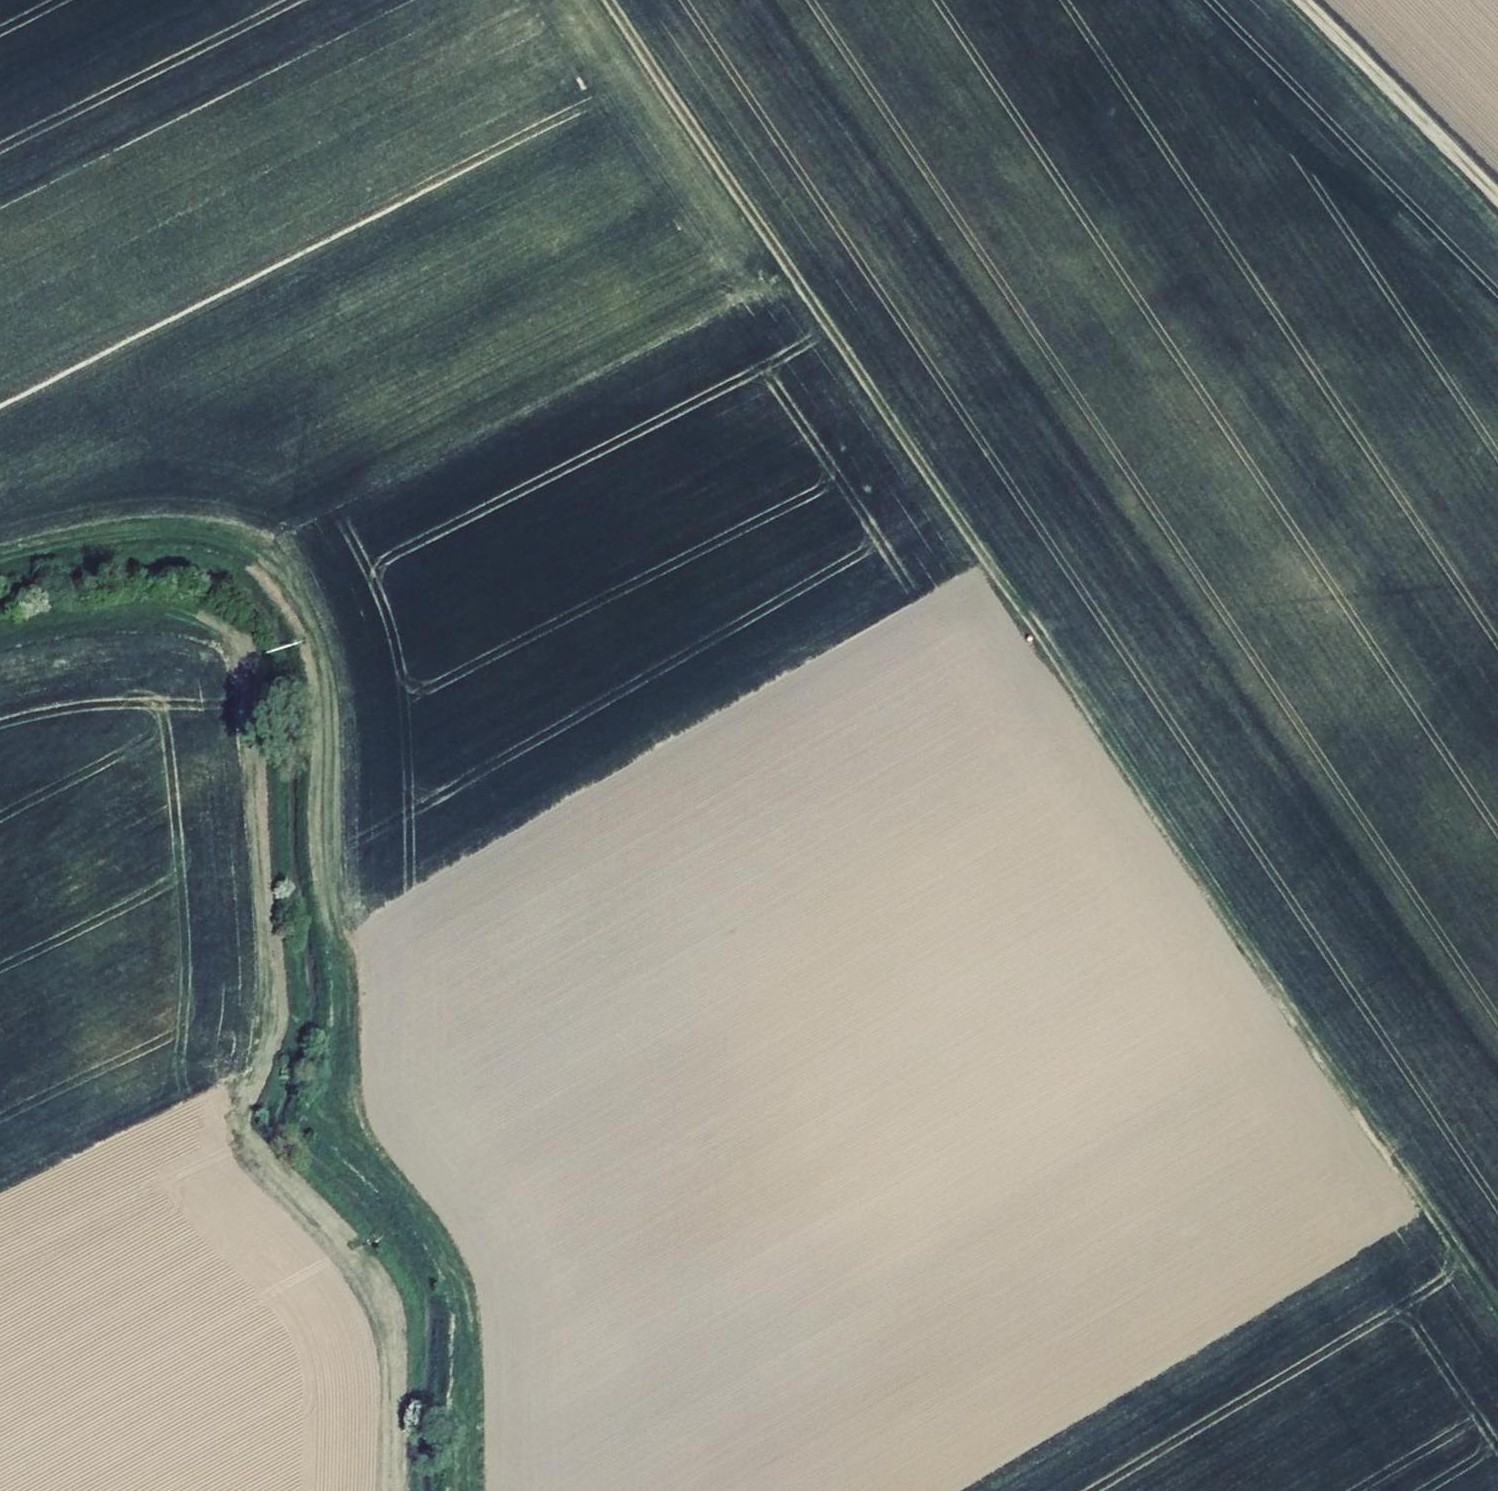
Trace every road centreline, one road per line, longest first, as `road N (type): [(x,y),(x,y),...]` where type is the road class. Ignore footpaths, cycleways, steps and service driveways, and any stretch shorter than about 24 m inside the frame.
road 1 (track): [(608,0),(1497,1314)]
road 2 (track): [(1305,0),(1497,195)]

